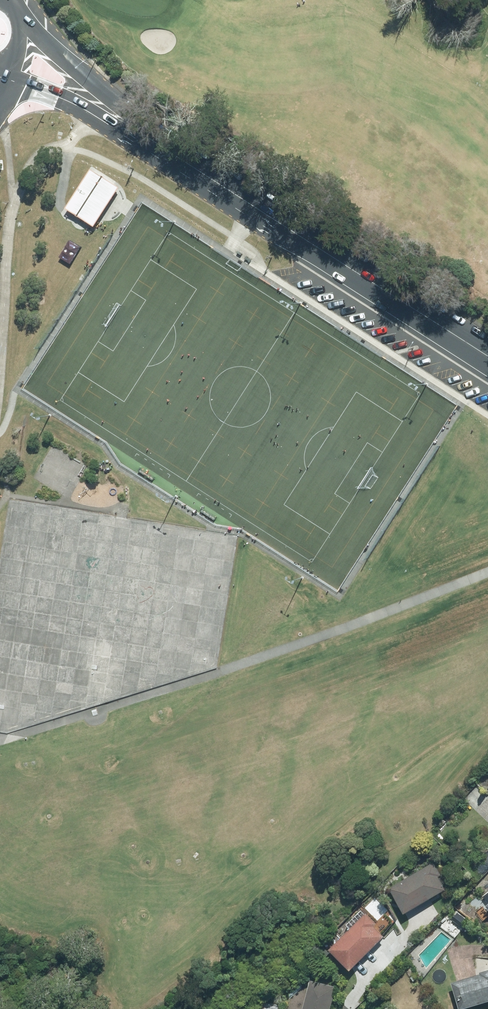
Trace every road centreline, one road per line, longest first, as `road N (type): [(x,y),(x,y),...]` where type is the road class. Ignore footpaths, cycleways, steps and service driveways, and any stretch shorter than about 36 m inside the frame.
road 1 (secondary): [(487,355),(162,147)]
road 2 (secondary): [(9,12),(162,147)]
road 3 (secondary): [(162,147),(0,65)]

